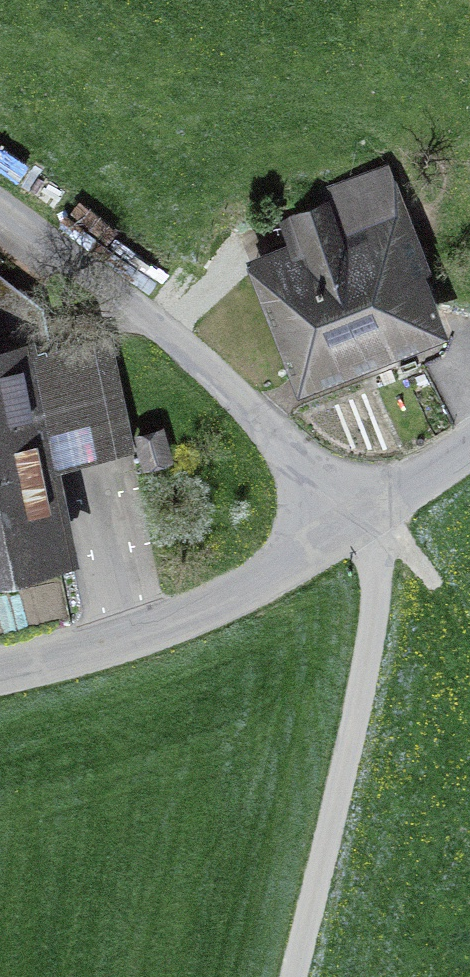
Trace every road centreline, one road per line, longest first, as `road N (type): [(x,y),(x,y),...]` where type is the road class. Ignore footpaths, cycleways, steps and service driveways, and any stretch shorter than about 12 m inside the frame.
road 1 (unclassified): [(356,526),(216,388),(0,229)]
road 2 (track): [(304,976),(374,659),(380,584),(356,526)]
road 3 (unclassified): [(356,526),(183,618),(0,671)]
road 4 (unclassified): [(469,446),(356,526)]

